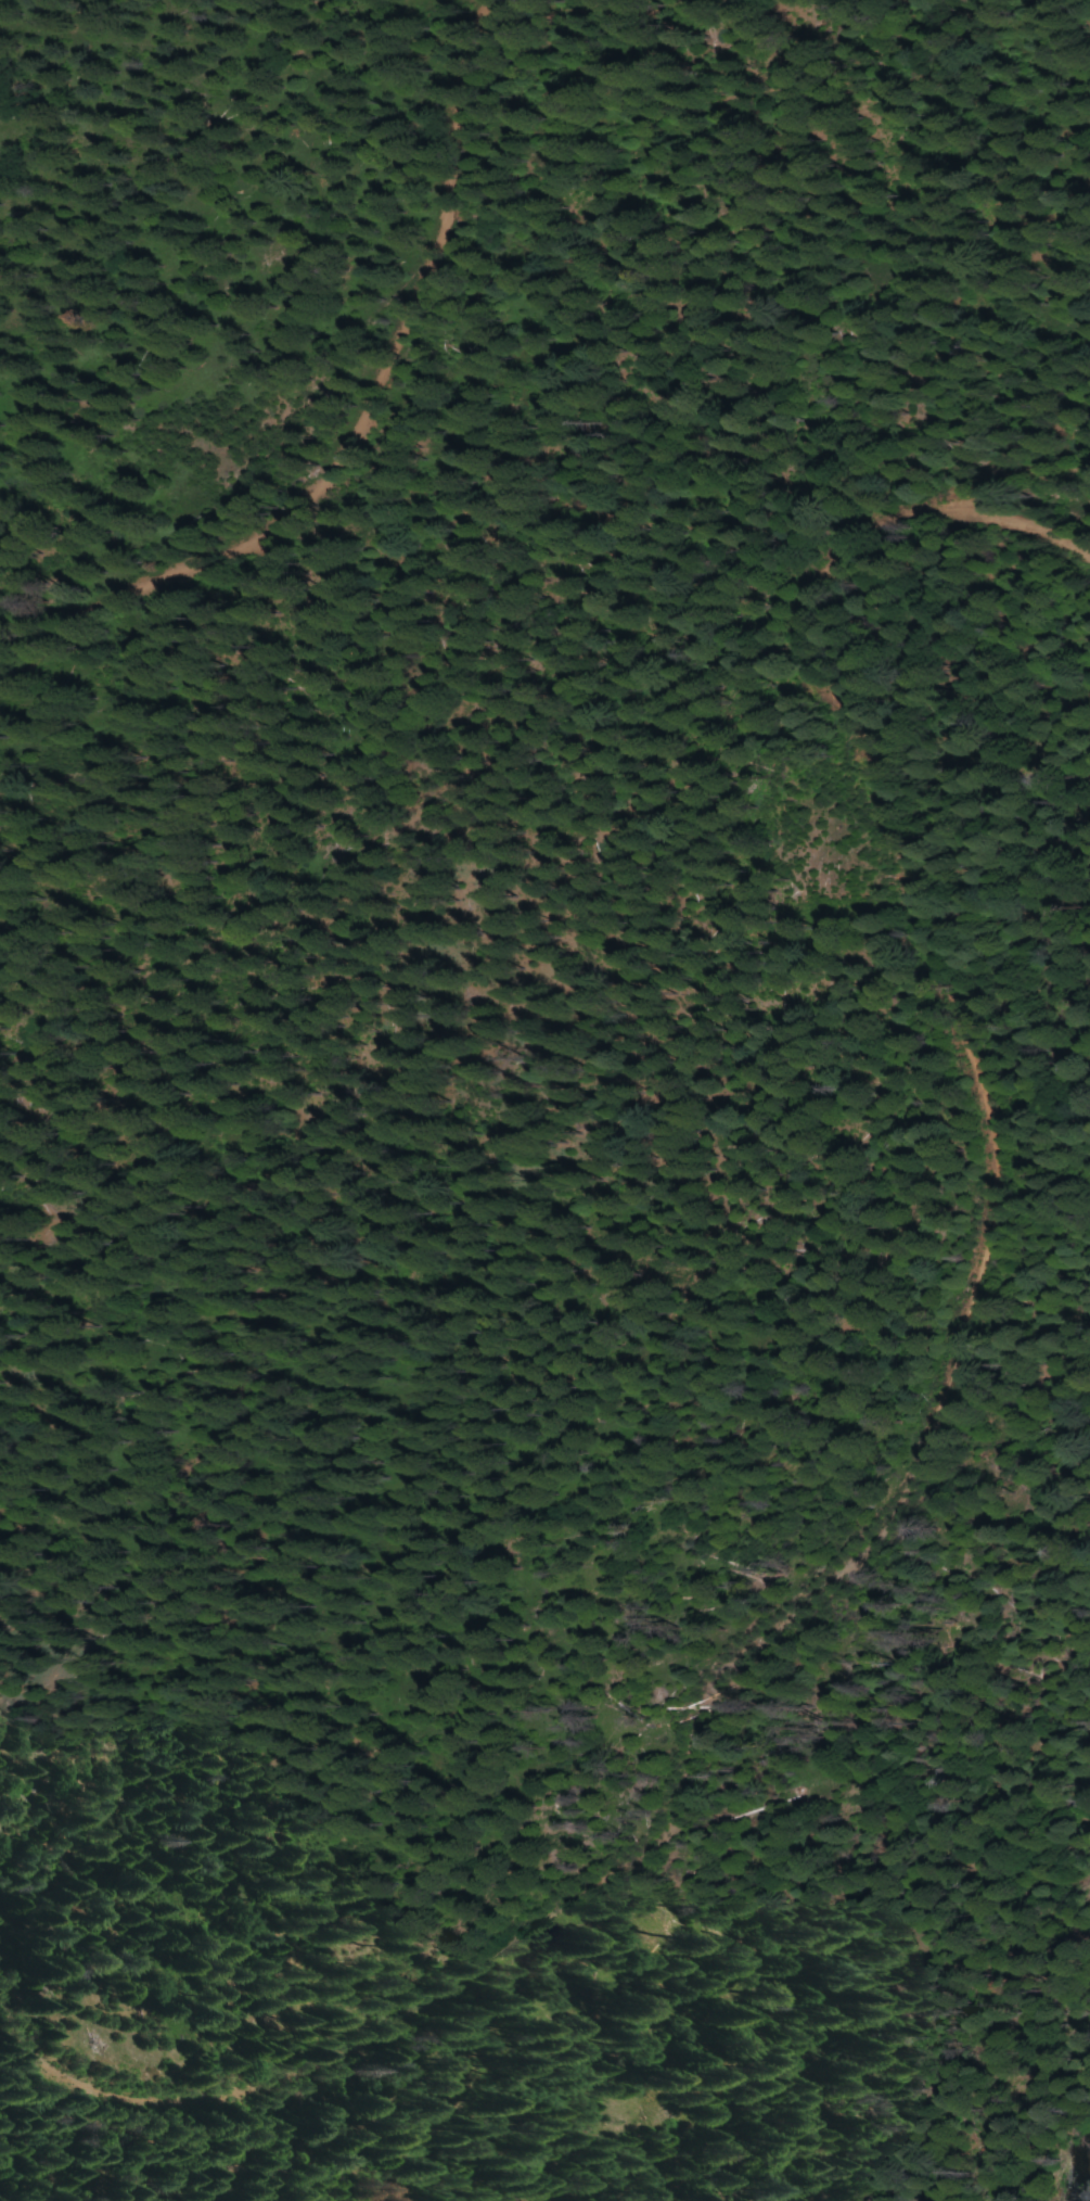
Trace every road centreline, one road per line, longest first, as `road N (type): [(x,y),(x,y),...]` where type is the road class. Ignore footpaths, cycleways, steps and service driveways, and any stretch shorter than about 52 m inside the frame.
road 1 (track): [(466,0),(312,217),(159,525),(70,596),(0,609)]

